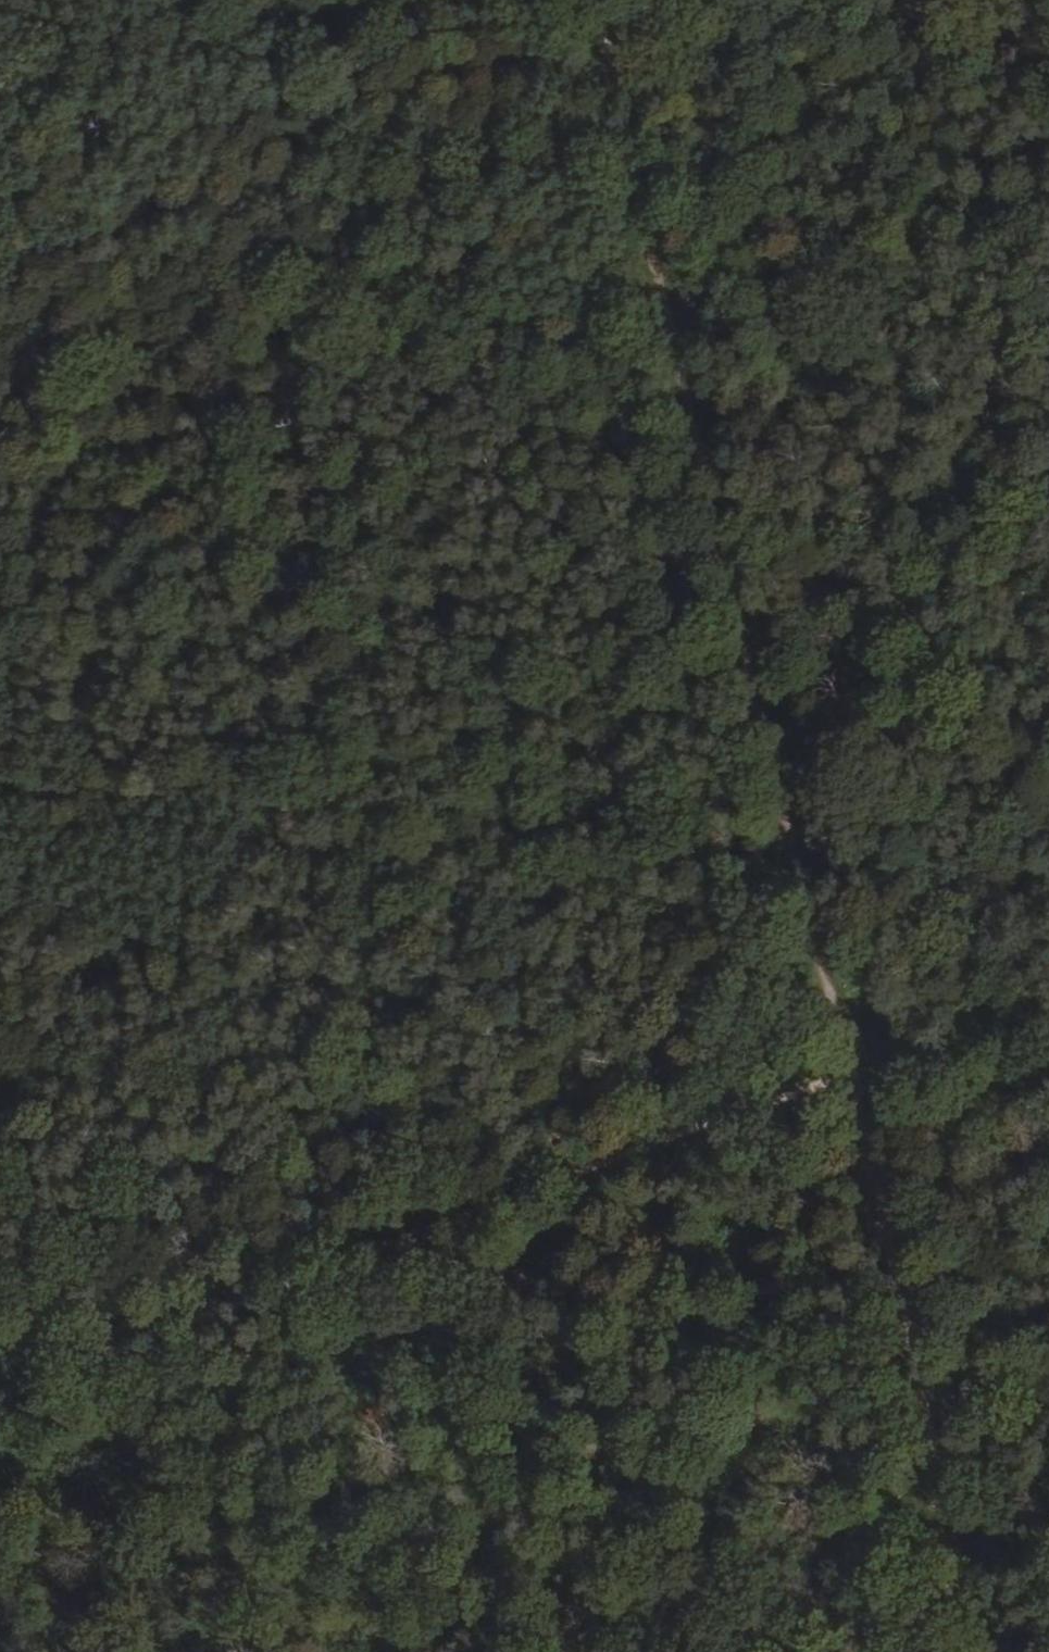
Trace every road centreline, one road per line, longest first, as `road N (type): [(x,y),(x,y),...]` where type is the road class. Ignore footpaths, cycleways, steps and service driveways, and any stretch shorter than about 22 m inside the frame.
road 1 (track): [(998,1651),(664,204)]
road 2 (track): [(0,1407),(878,1121)]
road 3 (track): [(664,204),(617,0)]

